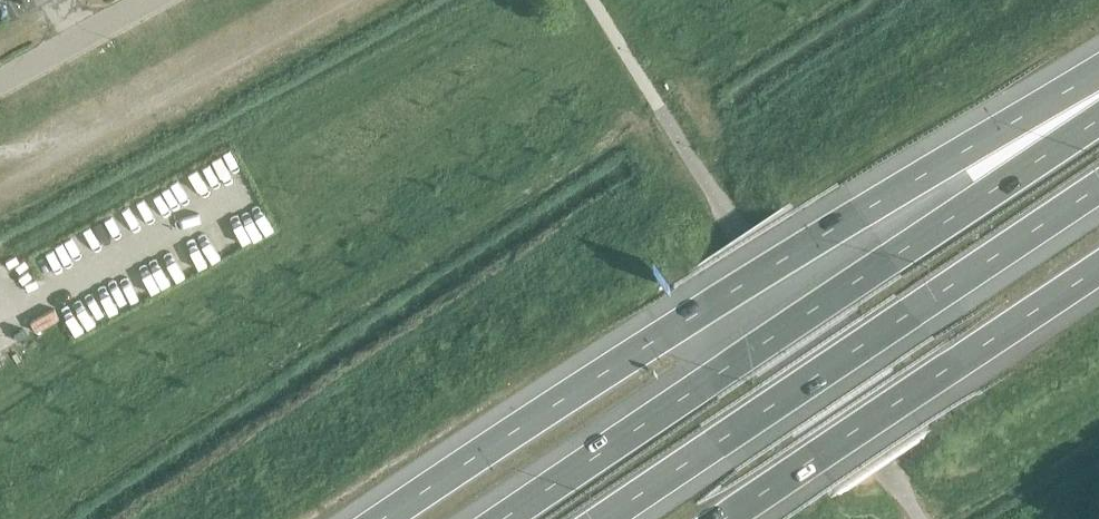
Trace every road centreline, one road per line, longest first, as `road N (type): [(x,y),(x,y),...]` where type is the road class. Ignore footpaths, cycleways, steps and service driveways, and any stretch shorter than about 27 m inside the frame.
road 1 (motorway): [(1098,88),(924,176),(382,518)]
road 2 (motorway): [(1098,117),(503,518)]
road 3 (motorway): [(601,518),(1098,186)]
road 4 (motorway): [(722,518),(1098,261)]
road 5 (unclassified): [(0,88),(160,0)]

